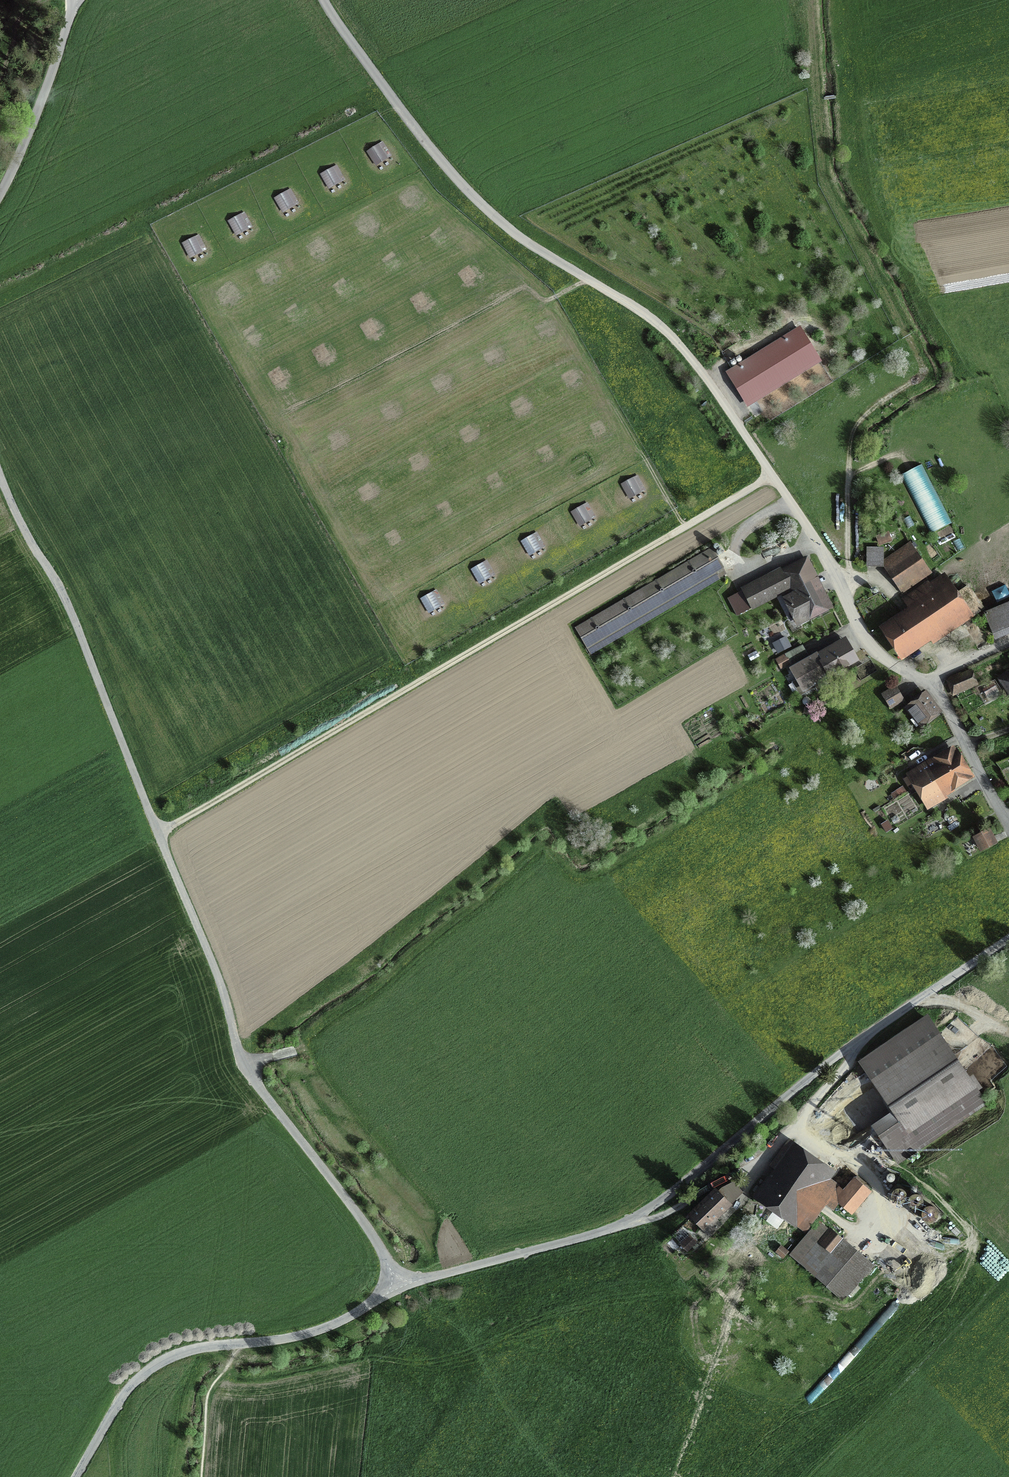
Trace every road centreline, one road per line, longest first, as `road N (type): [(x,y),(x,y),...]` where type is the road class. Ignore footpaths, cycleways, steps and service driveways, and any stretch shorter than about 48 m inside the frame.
road 1 (unclassified): [(324,0),(411,128),(507,230),(666,330),(720,397),(882,659),(931,684)]
road 2 (unclassified): [(401,1289),(369,1233),(243,1065),(226,1000),(73,616),(0,475)]
road 3 (track): [(160,835),(774,479)]
road 4 (unclassified): [(401,1289),(631,1225),(859,1043),(1008,944)]
road 5 (track): [(813,0),(825,176),(924,378),(867,417),(850,442),(850,574)]
road 6 (unclassified): [(78,1476),(142,1377),(181,1354),(300,1340),(401,1289)]
road 7 (unclassified): [(72,0),(55,65),(0,194)]
road 8 (unclassified): [(931,684),(1007,818)]

